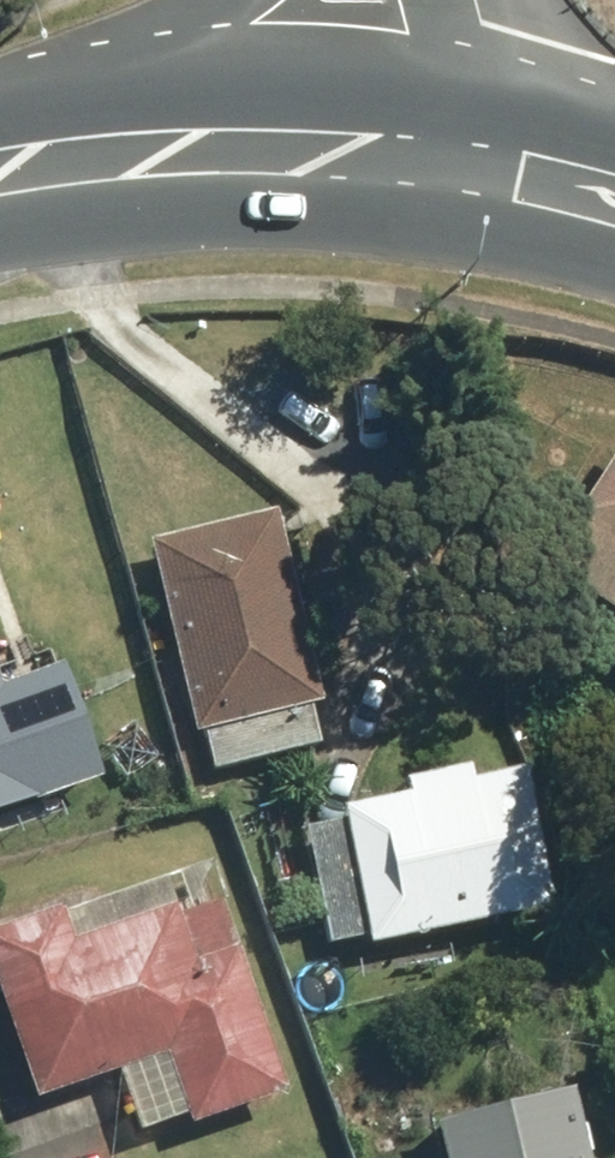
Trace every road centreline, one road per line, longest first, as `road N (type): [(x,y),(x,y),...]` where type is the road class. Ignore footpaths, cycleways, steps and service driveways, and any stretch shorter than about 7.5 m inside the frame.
road 1 (secondary): [(90,140),(343,146),(520,169)]
road 2 (secondary): [(90,140),(252,0)]
road 3 (residential): [(477,0),(520,169)]

